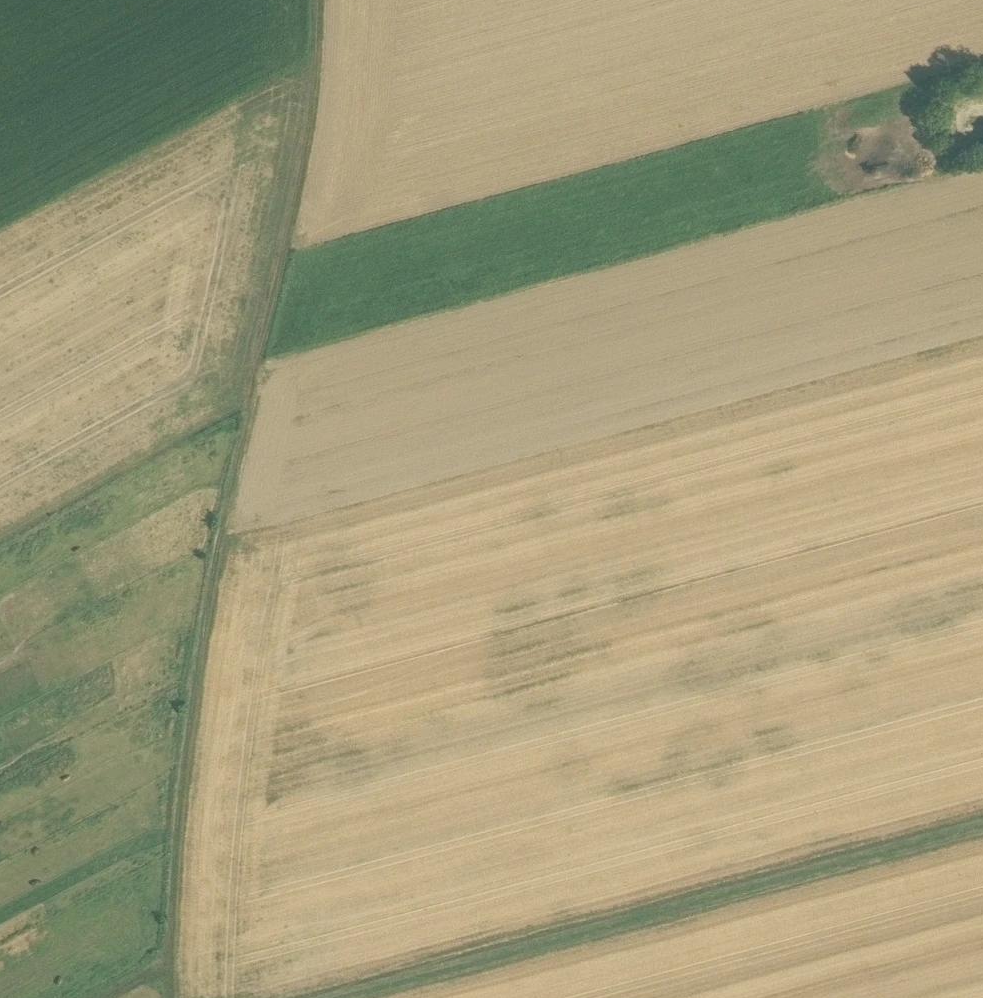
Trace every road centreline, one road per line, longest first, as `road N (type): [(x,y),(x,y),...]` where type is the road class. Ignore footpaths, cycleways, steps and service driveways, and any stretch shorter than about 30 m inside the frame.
road 1 (track): [(166,961),(183,775),(309,127),(314,0)]
road 2 (track): [(354,997),(982,826)]

